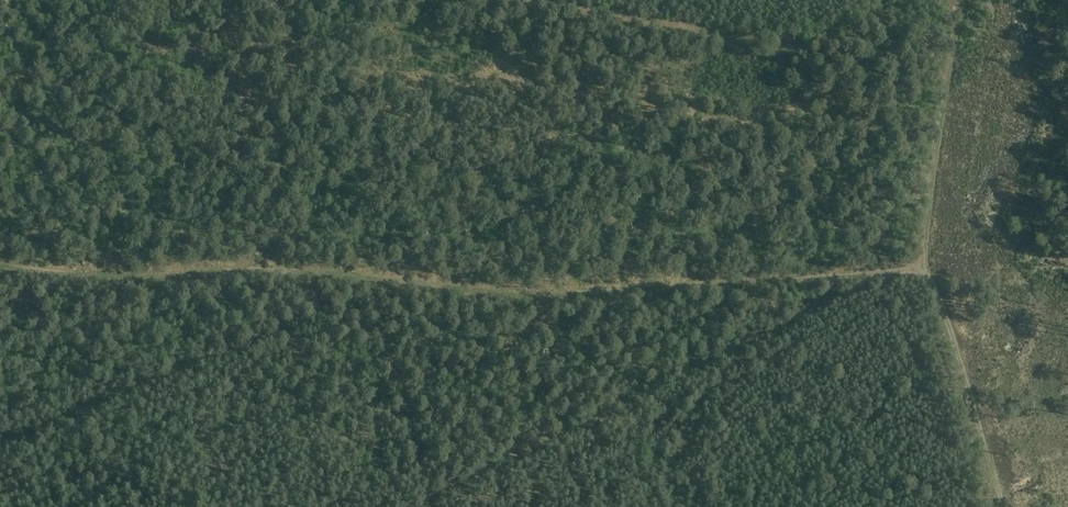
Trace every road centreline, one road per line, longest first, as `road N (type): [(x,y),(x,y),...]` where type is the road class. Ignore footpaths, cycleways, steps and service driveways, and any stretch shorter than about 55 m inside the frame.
road 1 (track): [(0,264),(112,275),(288,272),(533,295),(794,283),(924,267)]
road 2 (track): [(963,0),(924,267),(999,506)]
road 3 (track): [(372,278),(433,506)]

